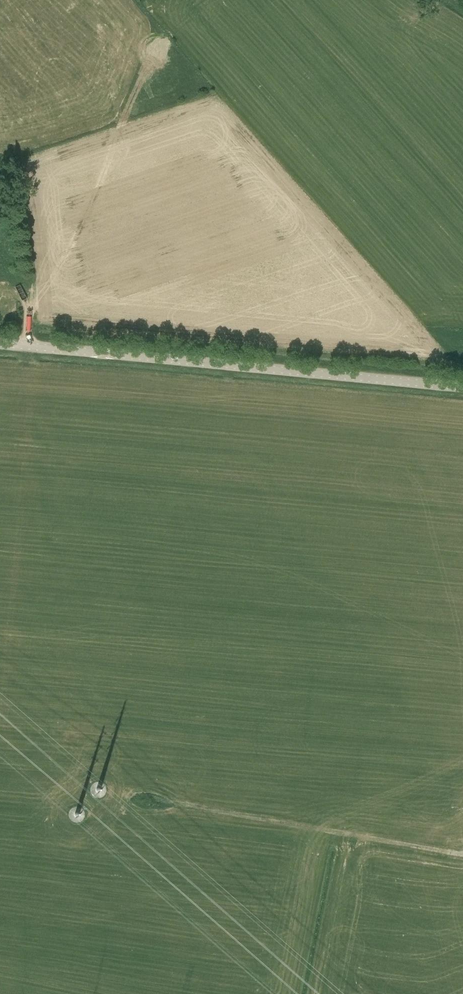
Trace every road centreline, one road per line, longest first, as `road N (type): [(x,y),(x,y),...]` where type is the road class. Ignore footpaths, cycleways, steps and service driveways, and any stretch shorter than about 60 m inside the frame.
road 1 (unclassified): [(462,388),(0,343)]

